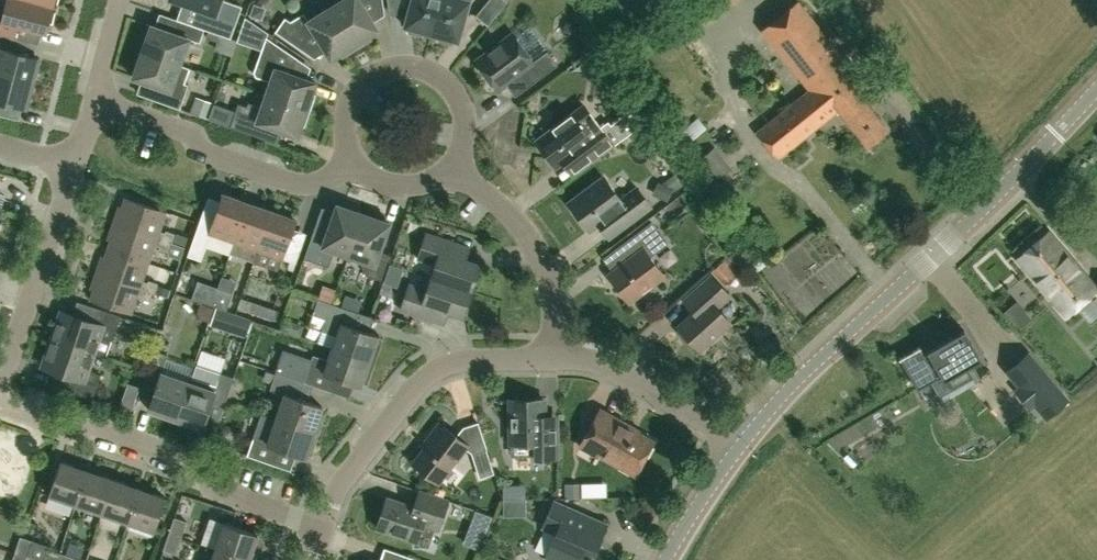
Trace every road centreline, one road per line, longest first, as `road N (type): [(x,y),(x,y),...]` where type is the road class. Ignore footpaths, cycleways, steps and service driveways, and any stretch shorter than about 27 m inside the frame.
road 1 (tertiary): [(739,443),(1096,86)]
road 2 (residential): [(0,402),(66,430),(84,421),(197,462),(215,488),(319,529)]
road 3 (residential): [(319,529),(343,480),(431,371),(475,358),(553,357)]
road 4 (residential): [(355,161),(343,125),(357,86),(373,72),(414,64),(435,70),(463,101),(465,143),(441,175)]
road 5 (residential): [(101,102),(285,179),(323,181),(355,161)]
road 6 (residential): [(553,357),(549,282),(533,242),(476,185),(441,175)]
road 7 (residential): [(0,384),(62,207),(69,163)]
road 8 (residential): [(553,357),(612,368),(739,443)]
road 9 (tertiary): [(668,559),(739,443)]

